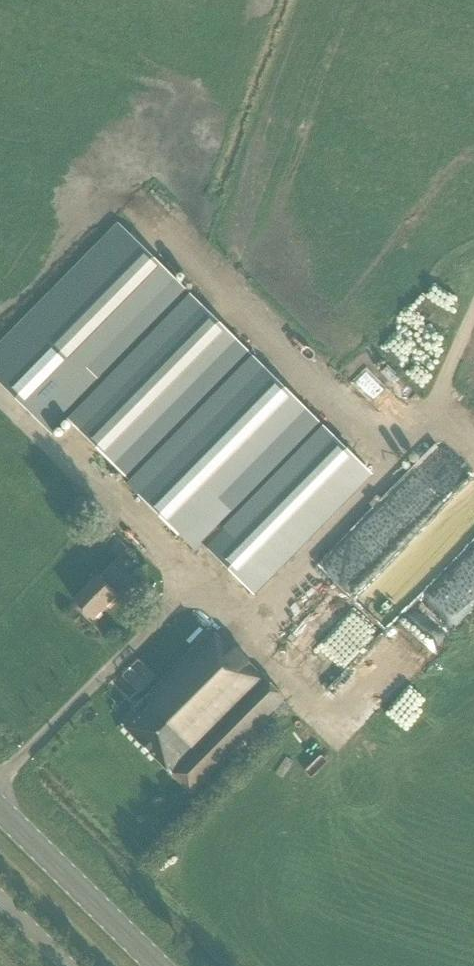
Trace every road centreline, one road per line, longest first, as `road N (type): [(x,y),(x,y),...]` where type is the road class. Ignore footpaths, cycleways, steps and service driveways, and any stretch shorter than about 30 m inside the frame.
road 1 (primary): [(160,965),(0,808)]
road 2 (track): [(390,479),(441,399),(473,320)]

